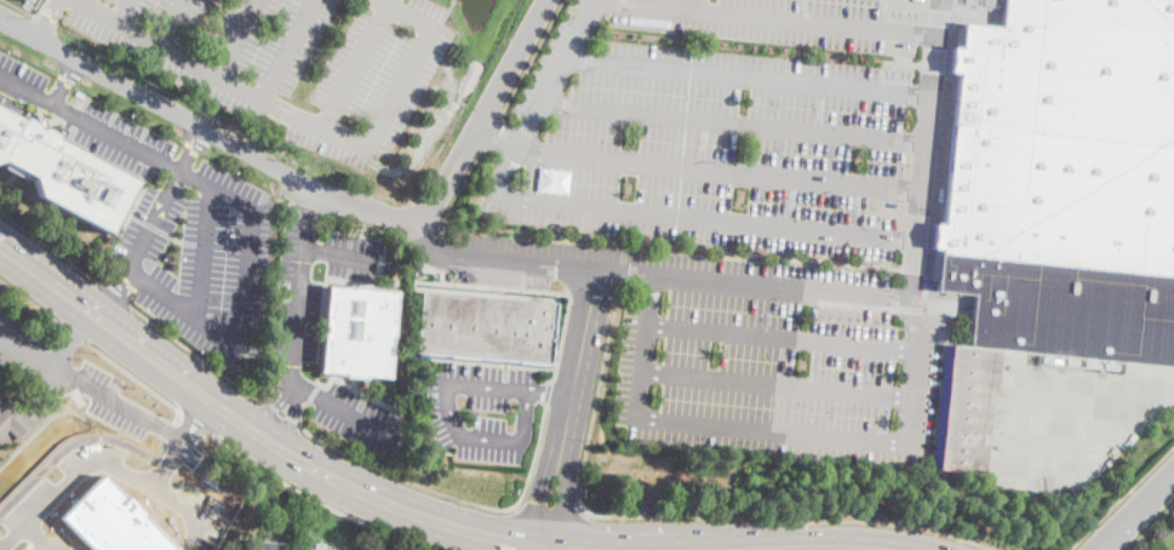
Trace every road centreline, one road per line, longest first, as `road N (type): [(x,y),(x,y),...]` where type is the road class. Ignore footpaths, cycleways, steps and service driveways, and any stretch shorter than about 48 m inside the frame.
road 1 (residential): [(0,18),(310,184),(413,219),(431,211),(548,0)]
road 2 (primary): [(572,549),(408,512),(308,466),(0,245)]

